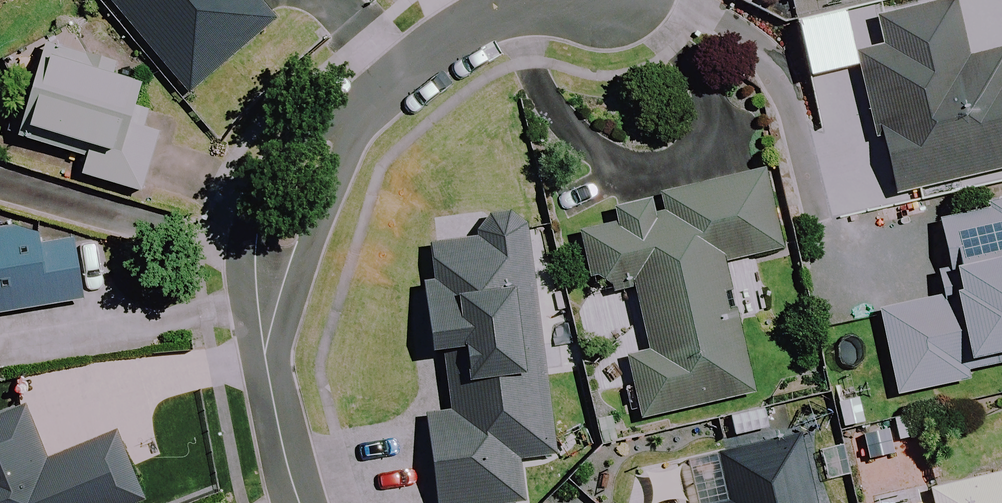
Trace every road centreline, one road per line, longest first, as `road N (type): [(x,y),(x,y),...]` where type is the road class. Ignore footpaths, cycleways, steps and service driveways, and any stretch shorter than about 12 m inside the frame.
road 1 (residential): [(303,502),(264,334),(266,255),(326,144),(451,34),(526,0)]

